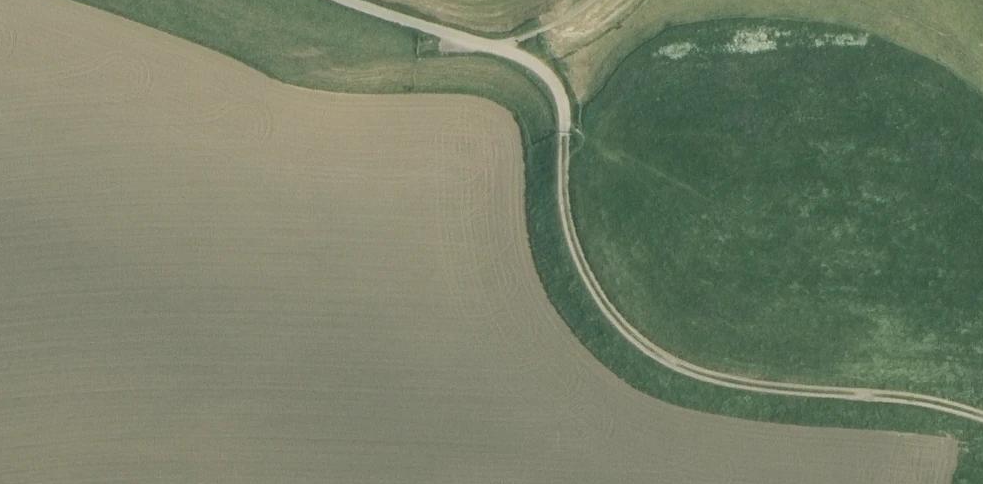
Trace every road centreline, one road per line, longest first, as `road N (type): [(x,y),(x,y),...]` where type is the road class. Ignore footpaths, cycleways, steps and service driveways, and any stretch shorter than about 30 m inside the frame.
road 1 (track): [(982,417),(903,395),(746,386),(649,347),(607,306),(578,255),(566,208),(565,105),(552,80),(497,49)]
road 2 (unclassified): [(497,49),(347,0)]

